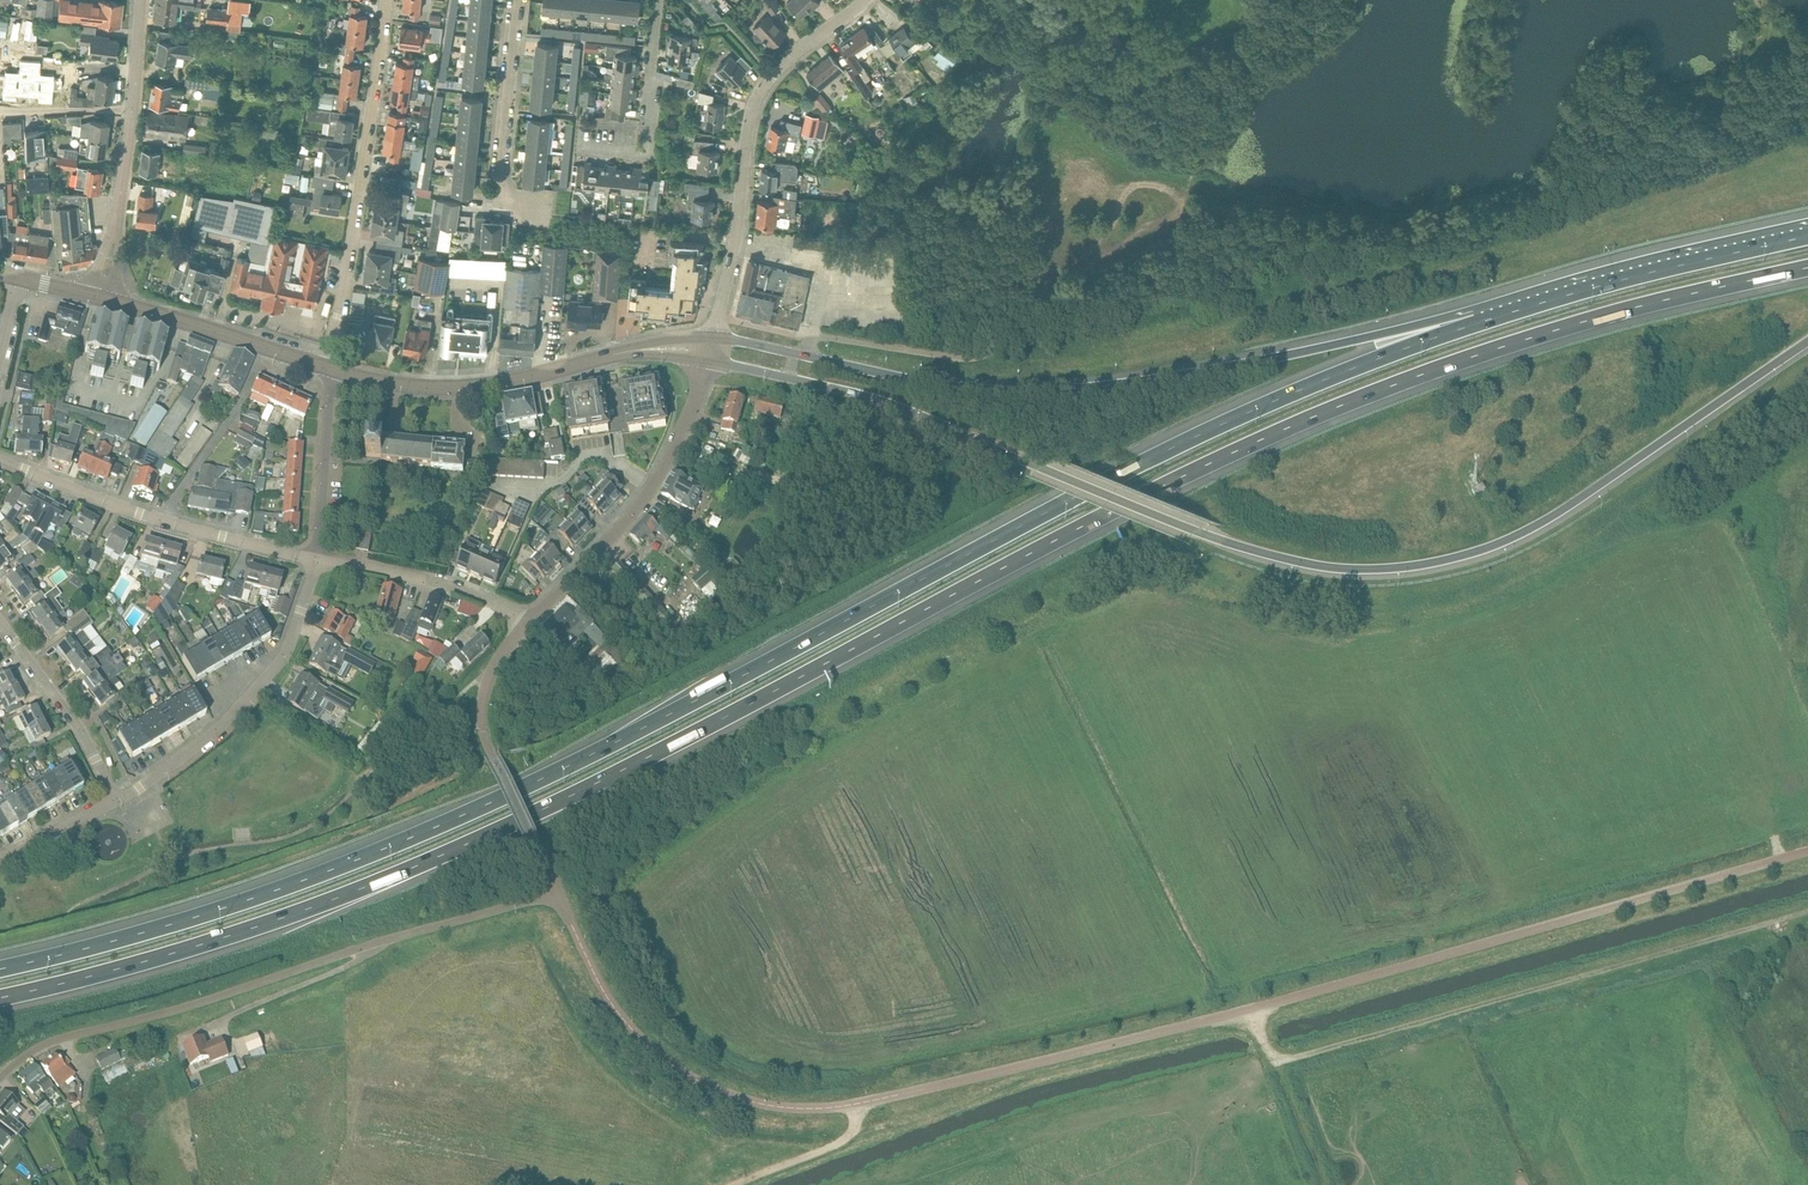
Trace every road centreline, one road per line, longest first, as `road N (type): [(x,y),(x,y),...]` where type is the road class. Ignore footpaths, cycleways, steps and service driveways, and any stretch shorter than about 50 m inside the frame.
road 1 (motorway): [(0,997),(252,927),(490,833),(1058,538),(1359,397),(1580,321),(1807,266)]
road 2 (motorway): [(1476,322),(1227,421),(483,805),(242,901),(0,968)]
road 3 (motorway): [(706,360),(891,403),(1275,556),(1334,567),(1395,566),(1450,558),(1554,514),(1807,341)]
road 4 (motorway): [(1476,322),(1049,389),(932,382),(713,336)]
road 5 (unclassified): [(0,1077),(67,1036),(556,890)]
road 6 (track): [(1279,1067),(1807,911)]
road 7 (residential): [(330,367),(387,0)]
road 8 (residential): [(718,318),(758,95),(788,60),(865,0)]
road 9 (residential): [(718,318),(970,358),(1000,343),(1041,291)]
road 10 (motorway): [(1807,235),(1476,322)]
road 11 (residential): [(317,560),(139,513),(0,459)]
road 12 (residential): [(116,800),(221,726),(283,657),(317,560)]
road 13 (residential): [(524,622),(650,483),(691,410),(706,360)]
road 14 (secondary): [(330,367),(387,382),(475,386),(602,358)]
road 15 (residential): [(551,206),(498,200),(519,0)]
road 16 (secondary): [(95,295),(330,367)]
road 17 (unclassified): [(556,890),(485,732),(489,675)]
road 18 (residential): [(573,148),(645,155),(658,0)]
road 19 (residential): [(524,622),(445,584),(317,560)]
road 20 (residential): [(116,800),(80,729),(0,618)]
road 21 (residential): [(317,560),(330,367)]
road 22 (track): [(1251,1008),(1325,1184)]
road 23 (unclassified): [(95,295),(134,111)]
road 24 (track): [(856,1104),(857,1124),(847,1141),(737,1184)]
road 25 (residential): [(0,111),(134,111)]
road 26 (residential): [(0,857),(116,800)]

